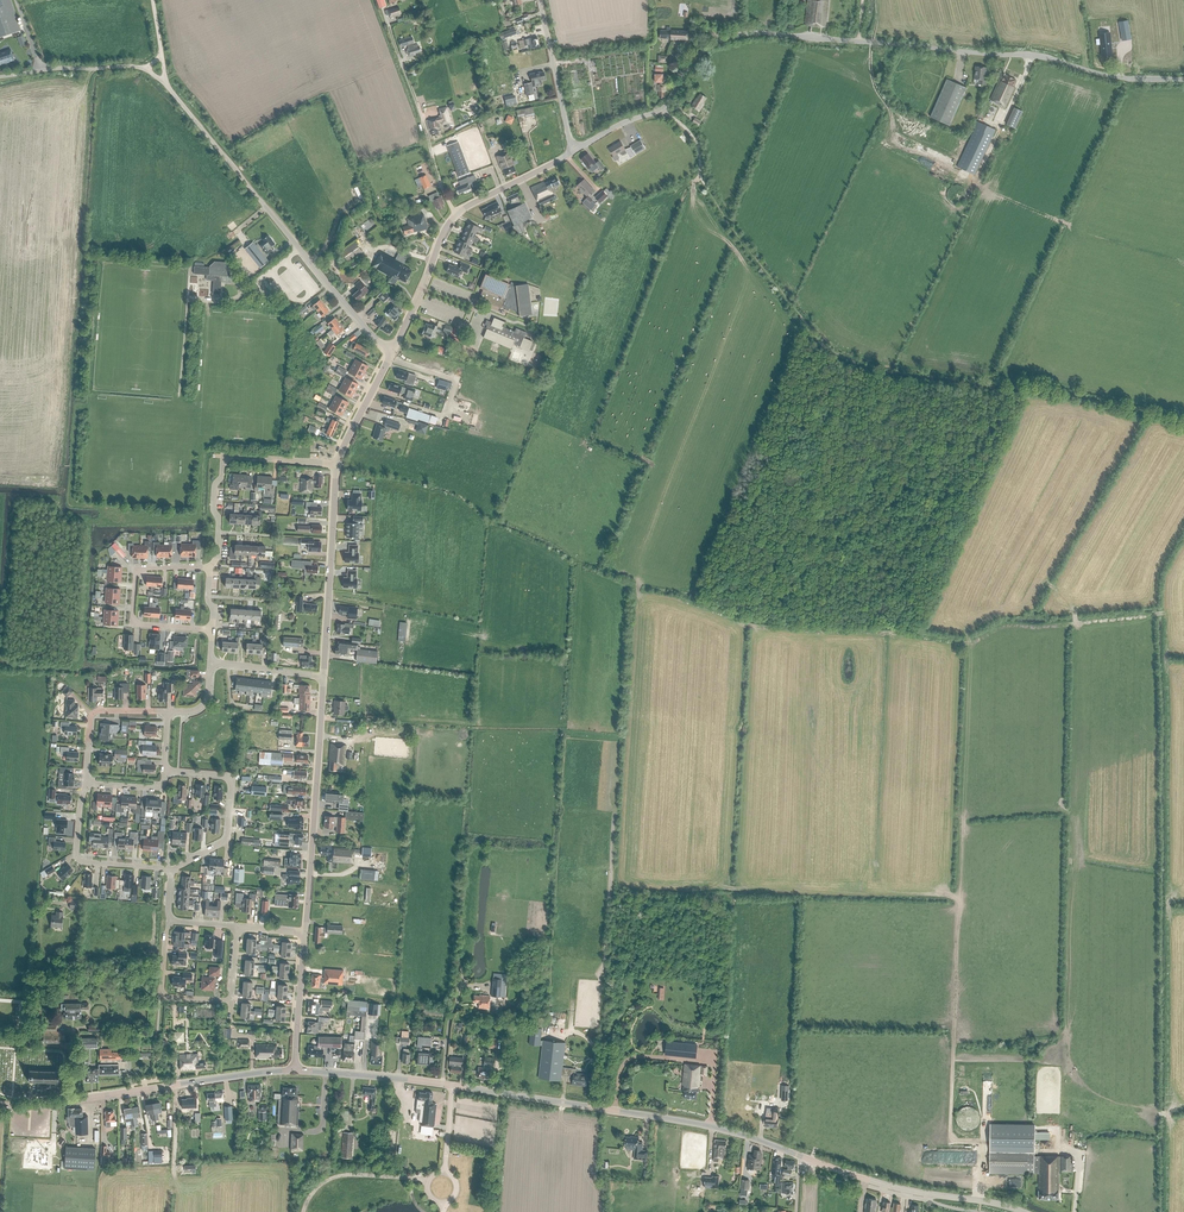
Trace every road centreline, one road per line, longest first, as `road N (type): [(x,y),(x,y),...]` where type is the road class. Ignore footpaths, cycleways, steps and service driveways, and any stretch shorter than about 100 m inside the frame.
road 1 (unclassified): [(661,110),(706,51),(747,34),(1037,56),(1113,77),(1183,80)]
road 2 (tertiary): [(800,1156),(717,1128),(626,1112),(295,1069)]
road 3 (unclassified): [(393,351),(377,342),(165,84)]
road 4 (tertiary): [(295,1069),(0,1105)]
road 5 (unclassified): [(393,351),(456,214),(575,150)]
road 6 (unclassified): [(304,934),(323,679)]
road 7 (tertiary): [(1023,1211),(894,1187),(800,1156)]
road 8 (residential): [(209,569),(219,555),(213,511),(222,457),(335,468)]
road 9 (residential): [(169,921),(162,996),(230,1001),(236,928)]
road 10 (track): [(456,214),(384,12)]
road 11 (unclassified): [(323,679),(335,468)]
road 12 (residential): [(211,630),(132,625),(135,571),(209,569)]
road 13 (residential): [(172,870),(228,840),(233,781),(165,772)]
road 14 (residential): [(172,870),(79,861),(87,784)]
road 15 (track): [(877,23),(871,69),(891,115),(883,144),(922,163)]
road 16 (unclassified): [(0,76),(131,66),(165,84)]
road 17 (unclassified): [(575,150),(540,0)]
road 18 (residential): [(87,784),(91,715),(170,714)]
road 19 (unclassified): [(295,1069),(304,934)]
road 20 (unclassified): [(335,468),(393,351)]

